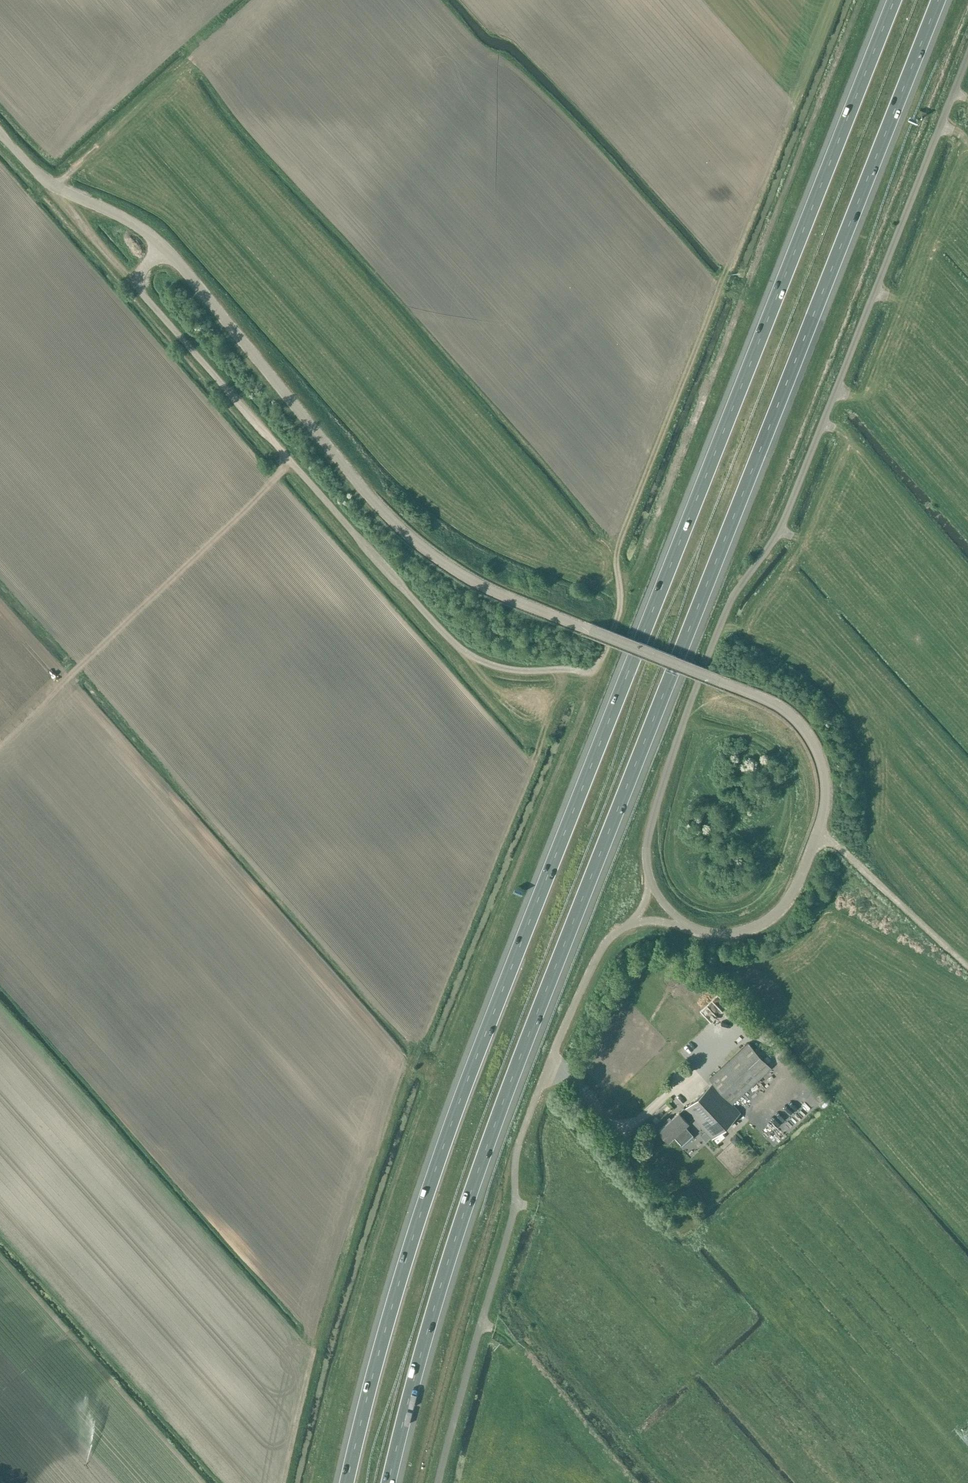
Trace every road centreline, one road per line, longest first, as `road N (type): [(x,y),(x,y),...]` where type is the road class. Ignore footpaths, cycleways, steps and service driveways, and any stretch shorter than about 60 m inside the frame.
road 1 (motorway): [(892,0),(477,1052),(345,1482)]
road 2 (motorway): [(395,1482),(516,1073),(941,0)]
road 3 (unclassified): [(686,926),(746,931),(790,898),(825,806),(821,762),(805,731),(765,699),(500,595),(431,554),(379,507),(163,247)]
road 4 (unclassified): [(652,883),(648,835),(691,701),(732,599),(780,530),(967,55)]
road 5 (unclassified): [(438,1482),(512,1215),(519,1144),(592,966),(610,937),(632,924)]
road 6 (track): [(290,460),(0,744)]
road 7 (unclassified): [(290,460),(143,294),(142,271),(163,247)]
road 8 (unclassified): [(163,247),(132,222),(49,182),(0,133)]

